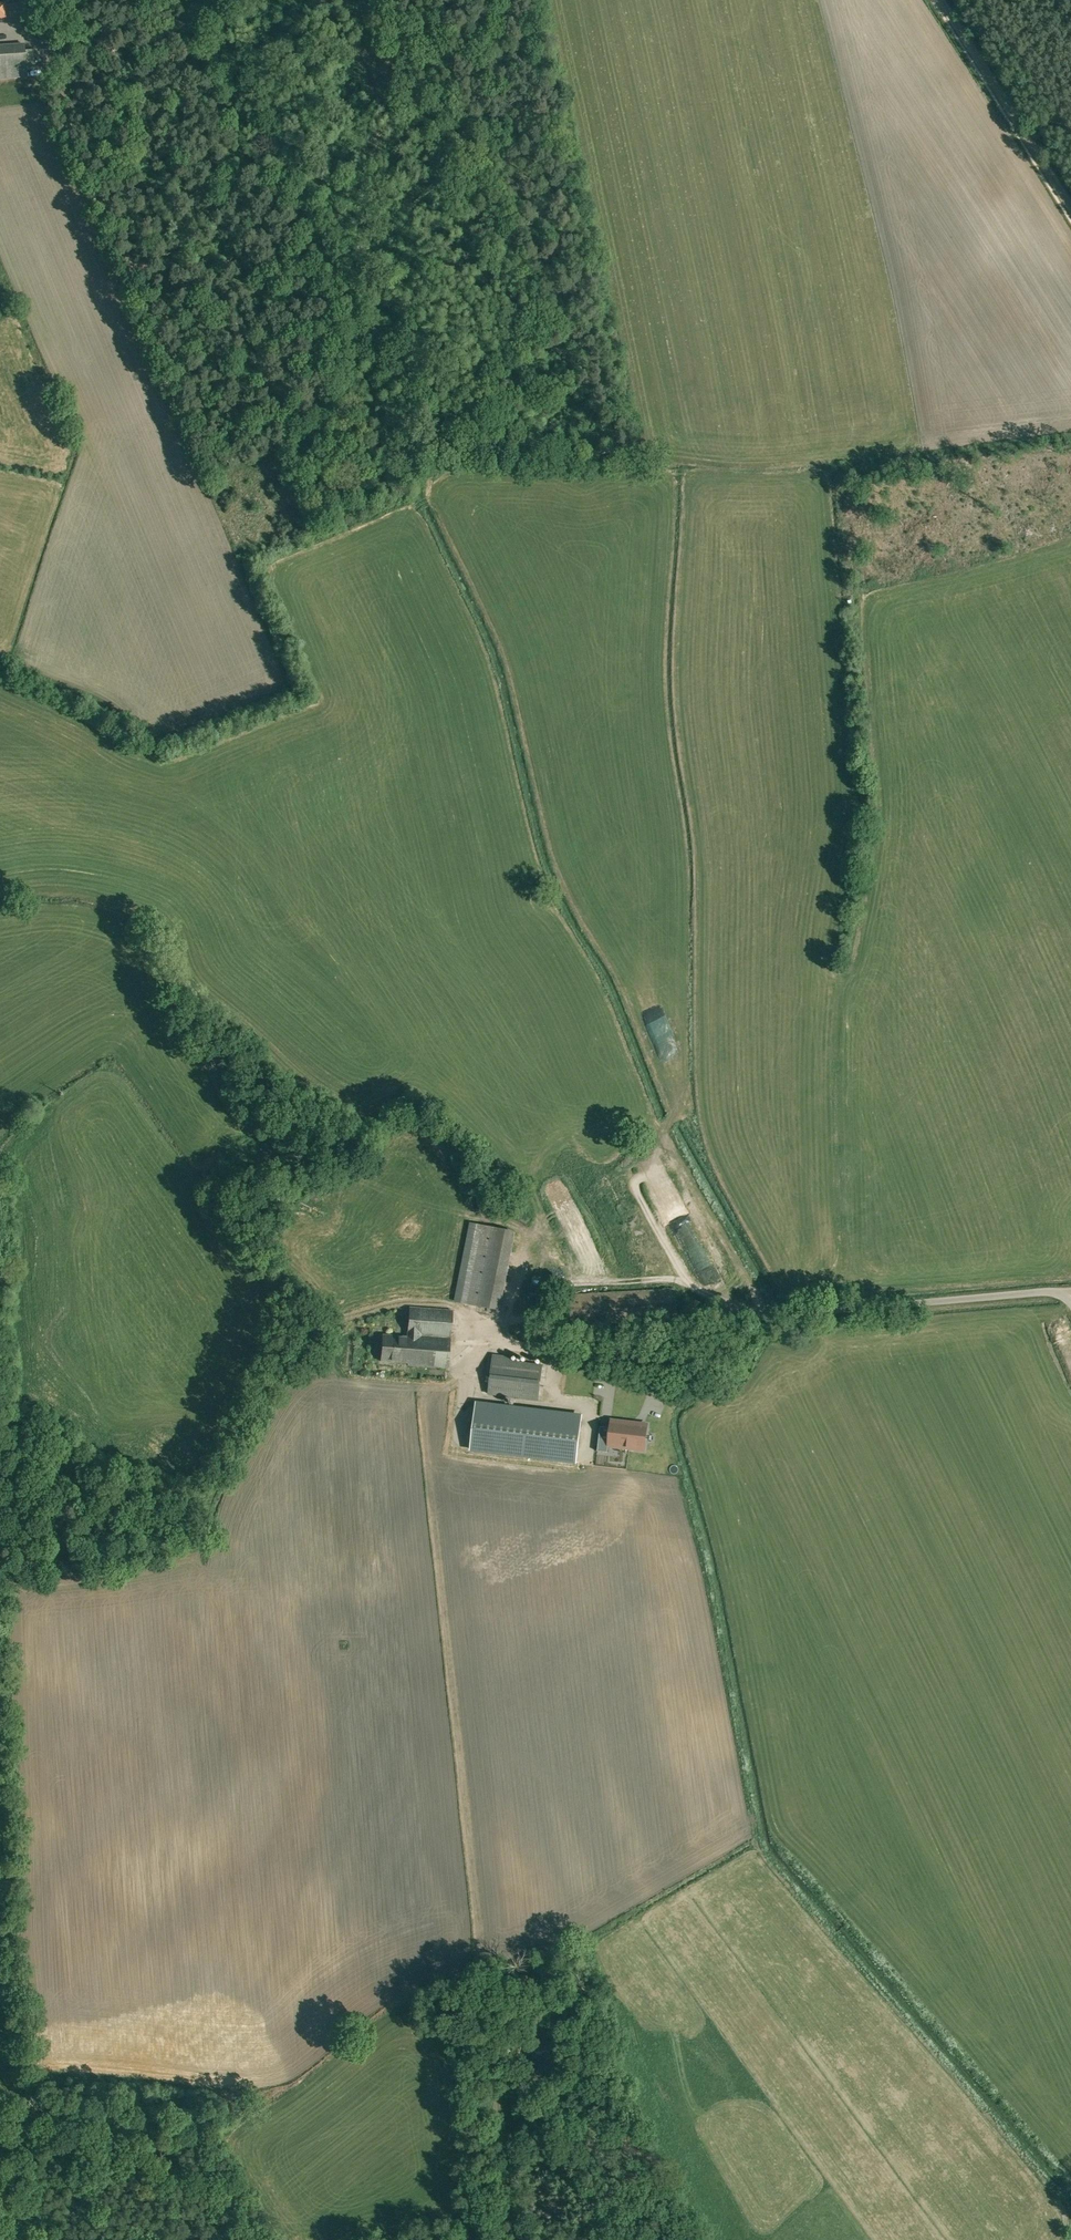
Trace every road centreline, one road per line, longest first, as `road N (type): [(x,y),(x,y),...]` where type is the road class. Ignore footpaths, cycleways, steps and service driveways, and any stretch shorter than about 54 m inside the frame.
road 1 (unclassified): [(1070,1298),(1066,1288),(793,1319)]
road 2 (track): [(940,0),(1070,208)]

